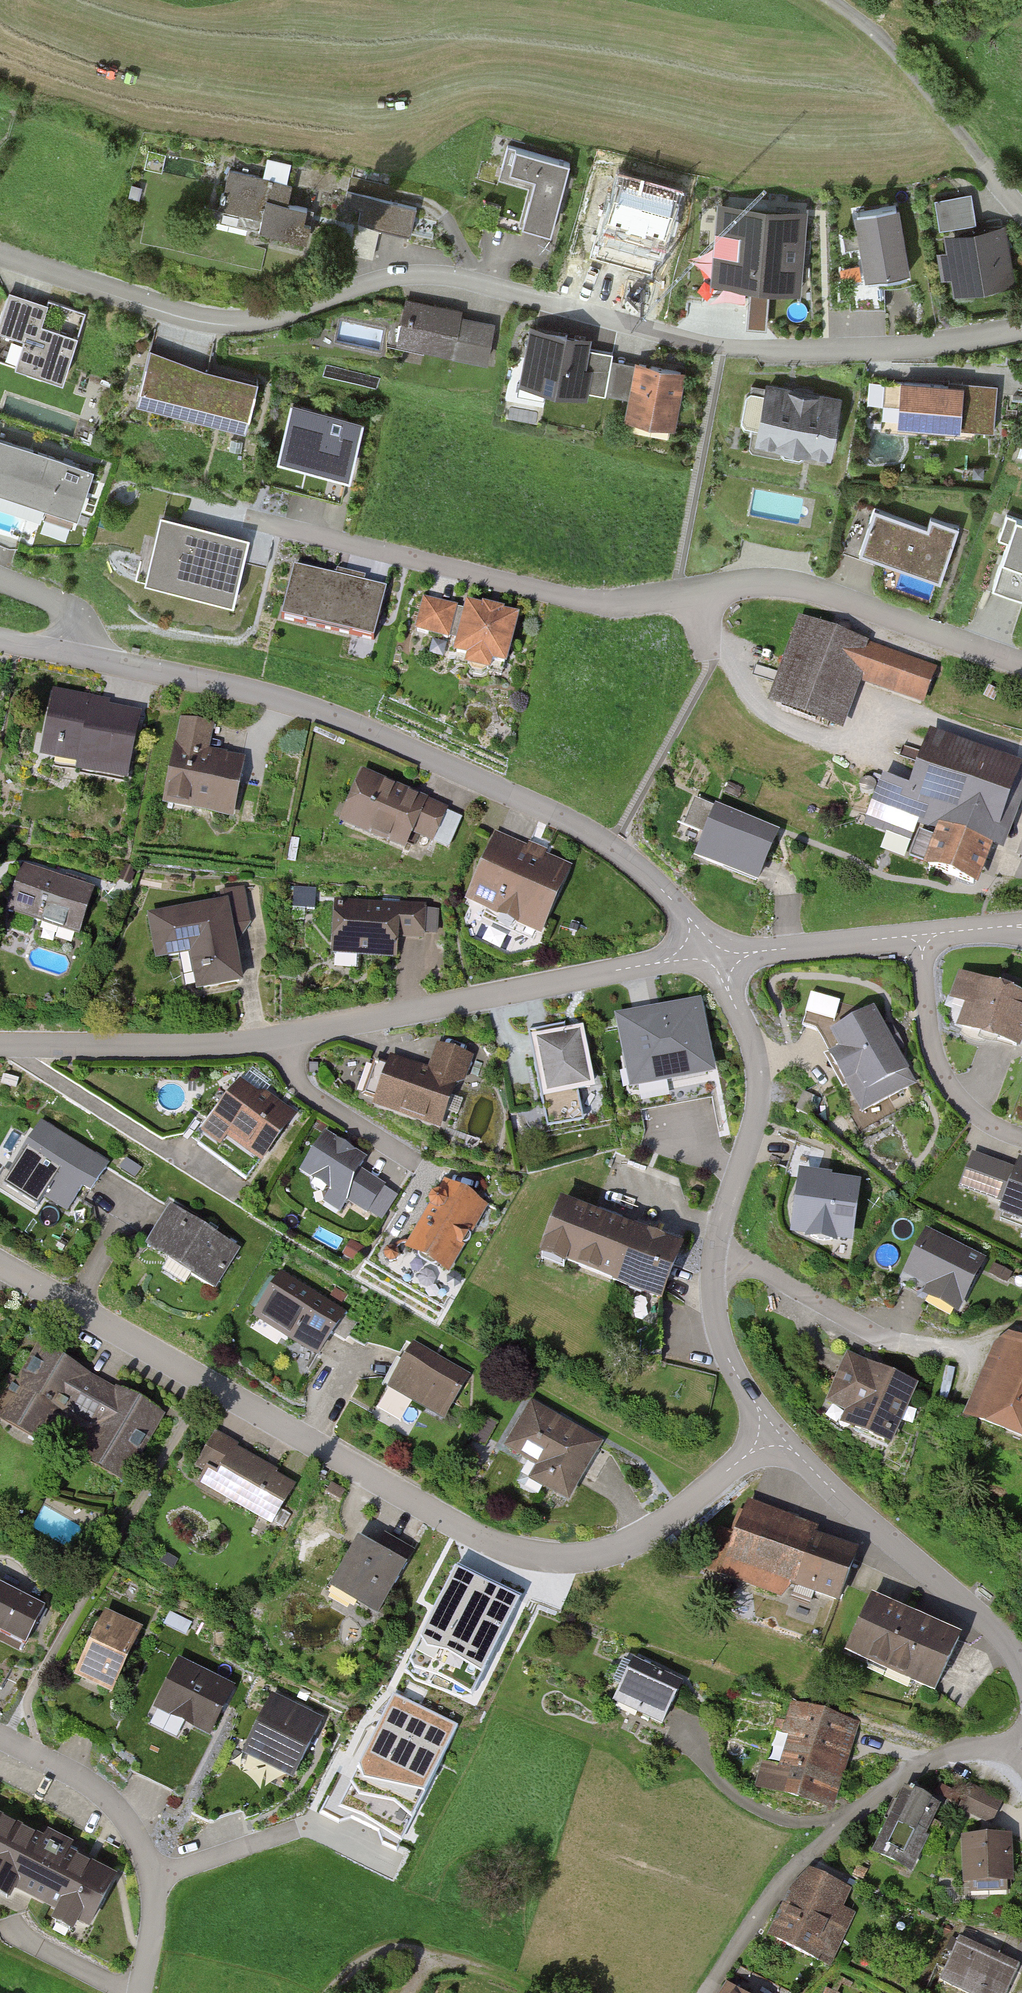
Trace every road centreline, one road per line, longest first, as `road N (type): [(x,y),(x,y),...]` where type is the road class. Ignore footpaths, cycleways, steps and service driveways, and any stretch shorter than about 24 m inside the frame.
road 1 (residential): [(0,256),(181,318),(226,325),(280,320),(413,278),(461,281),(725,352),(920,352),(1021,333)]
road 2 (residential): [(0,1267),(477,1539),(539,1561),(592,1559),(643,1541),(777,1436)]
road 3 (residential): [(1021,668),(790,588),(607,608),(249,525)]
road 4 (residential): [(0,1051),(287,1043),(590,978),(715,960)]
road 5 (unclassified): [(715,960),(679,905),(614,847),(555,815),(370,733),(264,698),(88,664)]
road 6 (residential): [(1021,1675),(998,1632),(777,1436)]
road 7 (residential): [(142,1992),(156,1920),(153,1880),(134,1836),(96,1793),(0,1741)]
road 8 (residential): [(714,1256),(759,1086),(757,1052),(715,960)]
road 9 (residential): [(1021,216),(897,56),(828,0)]
road 10 (residential): [(714,1256),(886,1344),(971,1348)]
road 11 (residential): [(924,940),(931,1050),(945,1087),(975,1118),(1021,1142)]
road 12 (residential): [(715,960),(924,940)]
road 13 (residential): [(777,1436),(722,1352),(712,1305),(714,1256)]
road 14 (residential): [(88,664),(69,614),(0,580)]

